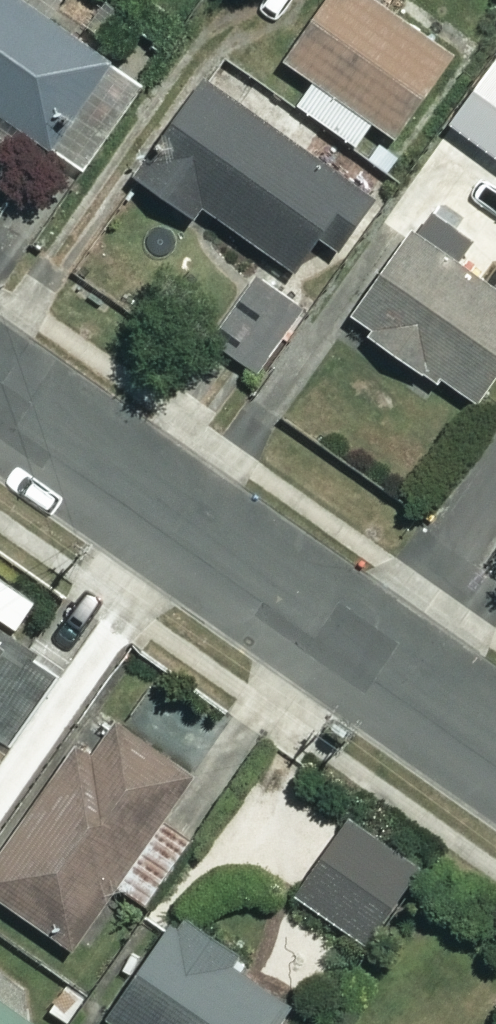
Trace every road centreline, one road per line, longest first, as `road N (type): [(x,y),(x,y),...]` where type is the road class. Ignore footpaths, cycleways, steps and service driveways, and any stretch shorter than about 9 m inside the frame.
road 1 (residential): [(377,670),(0,403)]
road 2 (residential): [(377,670),(495,493)]
road 3 (residential): [(495,754),(377,670)]

